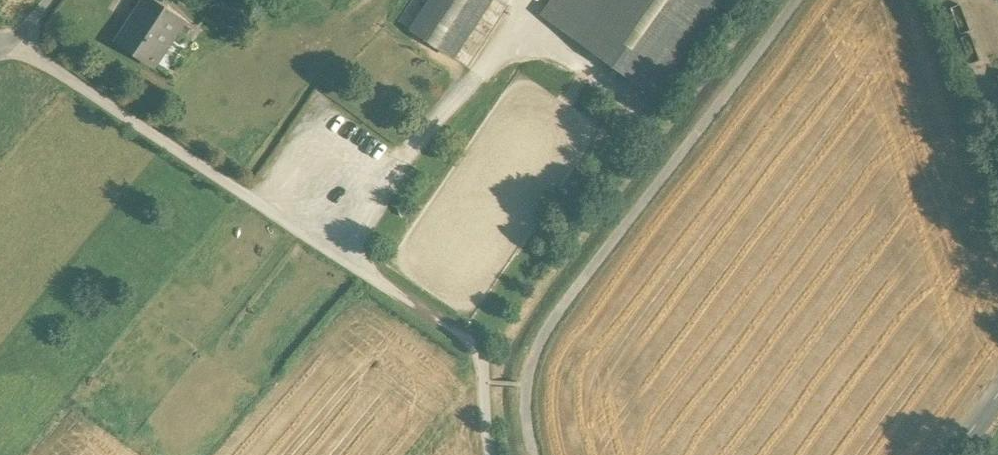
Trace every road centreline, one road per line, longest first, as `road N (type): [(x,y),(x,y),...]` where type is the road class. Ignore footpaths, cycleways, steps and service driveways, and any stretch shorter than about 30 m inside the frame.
road 1 (track): [(490,454),(481,363),(469,346),(30,56),(5,52)]
road 2 (track): [(797,0),(548,331),(526,387),(533,454)]

